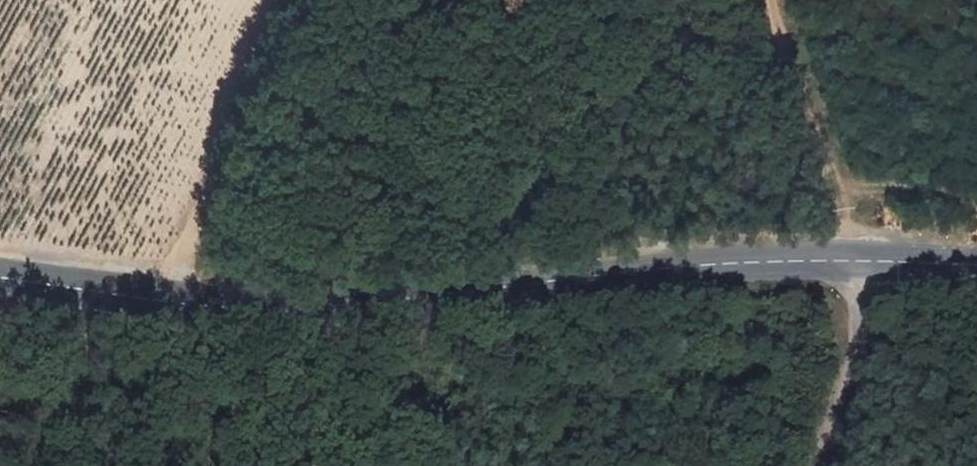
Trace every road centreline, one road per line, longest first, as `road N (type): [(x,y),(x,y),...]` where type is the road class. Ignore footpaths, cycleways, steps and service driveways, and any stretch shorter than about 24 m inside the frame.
road 1 (secondary): [(0,277),(256,307),(691,263),(857,261)]
road 2 (track): [(304,0),(267,88),(154,298)]
road 3 (track): [(776,0),(857,261)]
road 4 (residential): [(810,465),(853,348),(857,261)]

